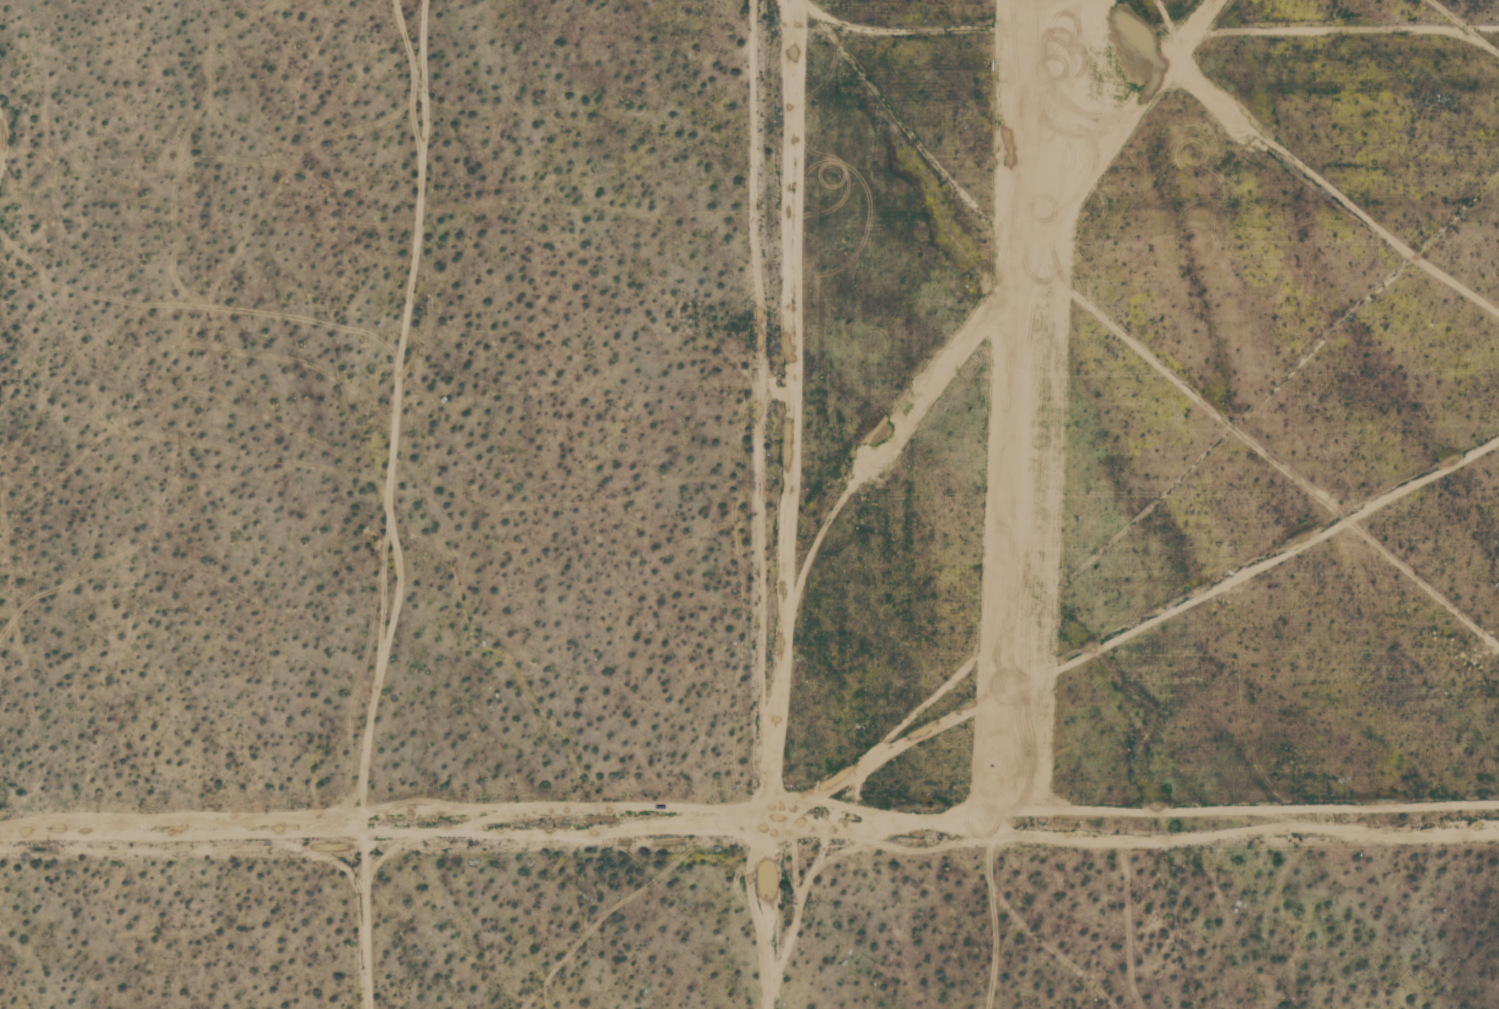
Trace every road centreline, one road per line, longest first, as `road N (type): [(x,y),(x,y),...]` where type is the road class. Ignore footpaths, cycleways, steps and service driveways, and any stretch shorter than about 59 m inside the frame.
road 1 (track): [(0,831),(1498,823)]
road 2 (track): [(777,1008),(795,0)]

